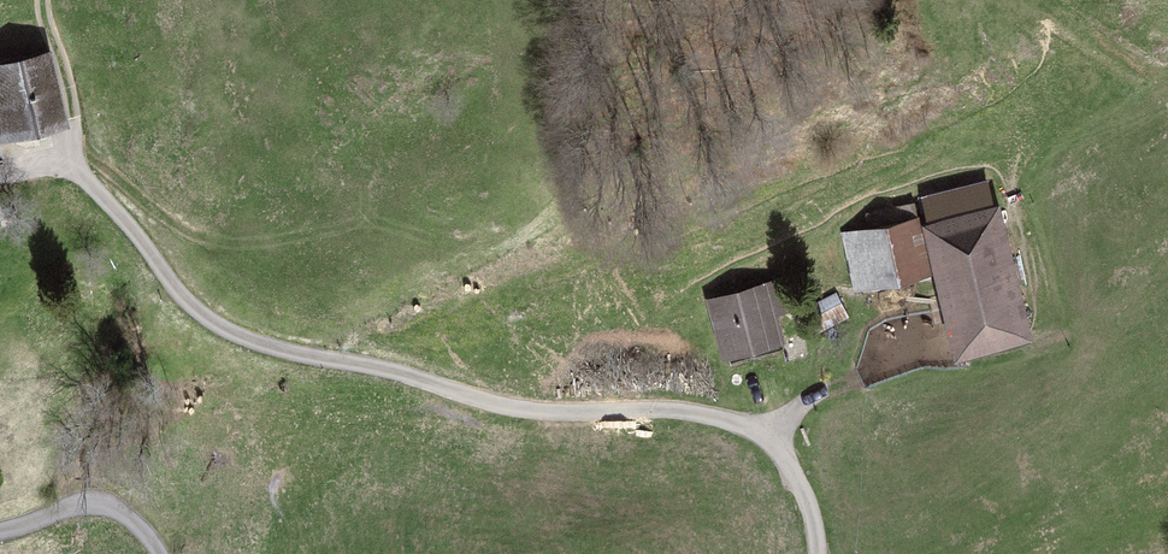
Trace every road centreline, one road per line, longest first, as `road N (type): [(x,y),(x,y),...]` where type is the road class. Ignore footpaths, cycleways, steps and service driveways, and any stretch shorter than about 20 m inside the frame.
road 1 (unclassified): [(80,174),(202,315),(234,335),(544,414),(688,412),(739,423),(772,444),(794,475),(811,508),(818,553)]
road 2 (unclassified): [(159,553),(117,511),(90,505),(0,531)]
road 3 (track): [(43,0),(64,68),(80,174)]

